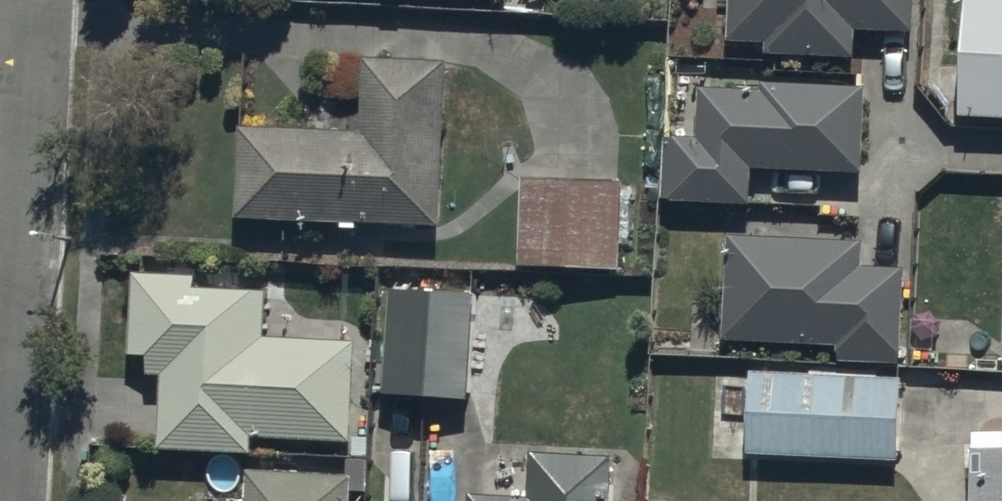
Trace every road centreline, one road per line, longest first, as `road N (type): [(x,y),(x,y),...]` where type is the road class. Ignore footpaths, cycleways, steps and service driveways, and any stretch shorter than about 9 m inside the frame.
road 1 (residential): [(0,263),(14,0)]

